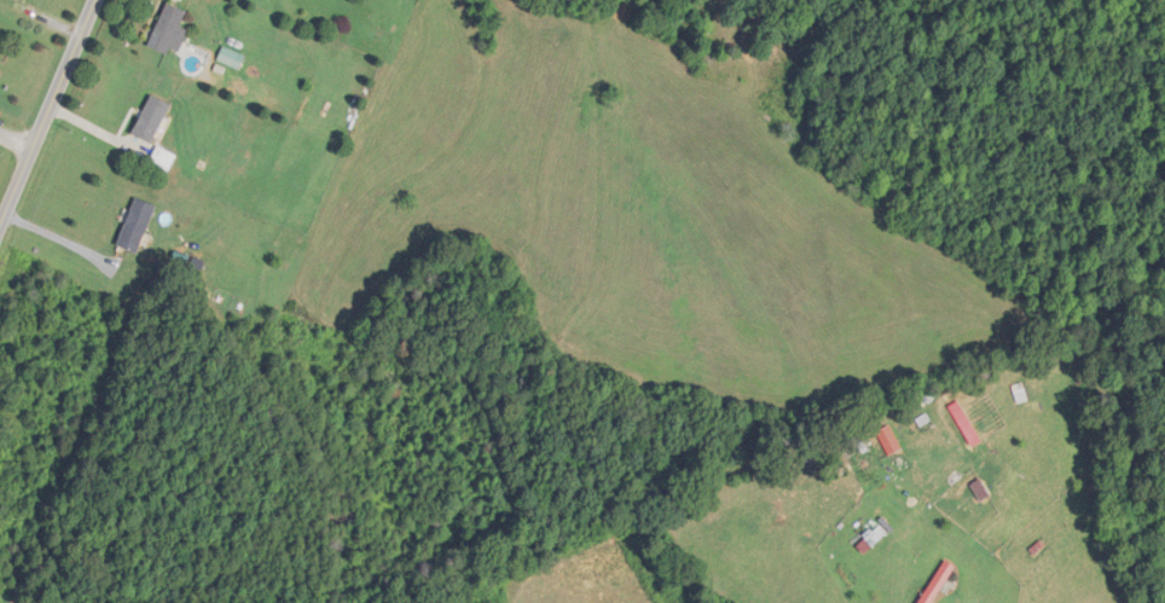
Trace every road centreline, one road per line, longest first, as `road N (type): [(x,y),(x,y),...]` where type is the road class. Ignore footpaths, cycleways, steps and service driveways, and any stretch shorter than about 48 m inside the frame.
road 1 (residential): [(0,216),(90,0)]

